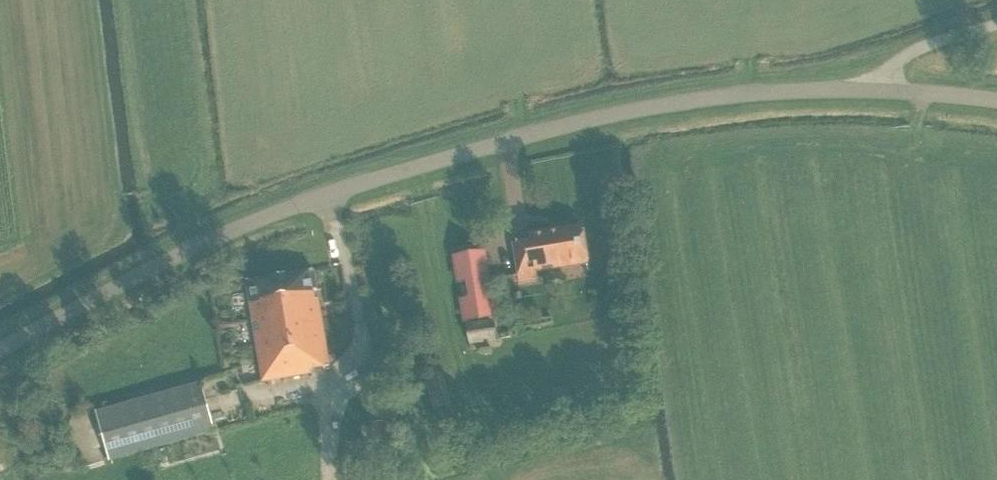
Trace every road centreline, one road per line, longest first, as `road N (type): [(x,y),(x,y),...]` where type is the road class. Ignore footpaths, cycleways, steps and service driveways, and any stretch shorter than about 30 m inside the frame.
road 1 (unclassified): [(996,101),(865,87),(731,96),(592,119),(339,191),(167,256),(0,351)]

